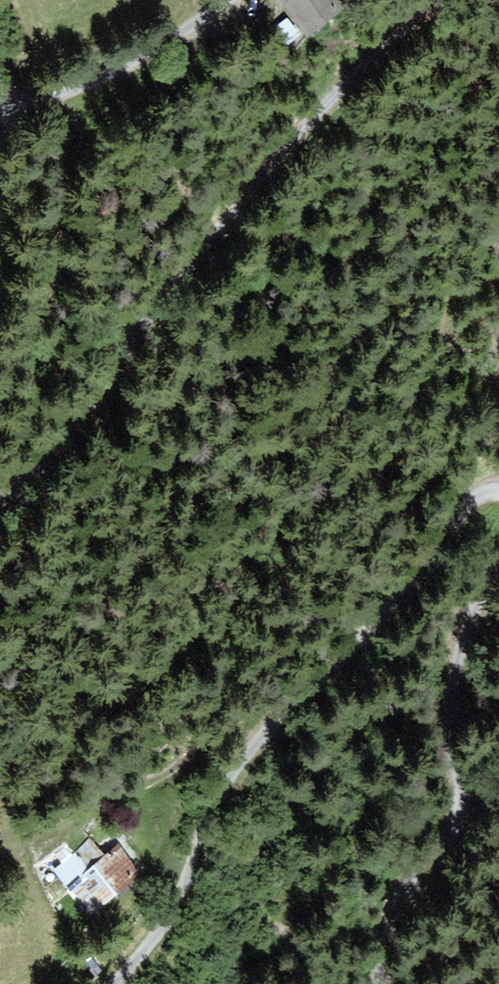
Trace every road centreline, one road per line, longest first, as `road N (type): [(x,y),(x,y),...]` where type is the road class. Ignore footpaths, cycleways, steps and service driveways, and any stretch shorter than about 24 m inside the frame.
road 1 (unclassified): [(0,508),(146,327),(433,0)]
road 2 (unclassified): [(498,483),(274,735),(187,899),(101,983)]
road 3 (unclassified): [(376,983),(409,876),(455,832),(465,797),(441,725),(498,576)]
road 4 (unclassified): [(224,0),(107,71),(0,111)]

